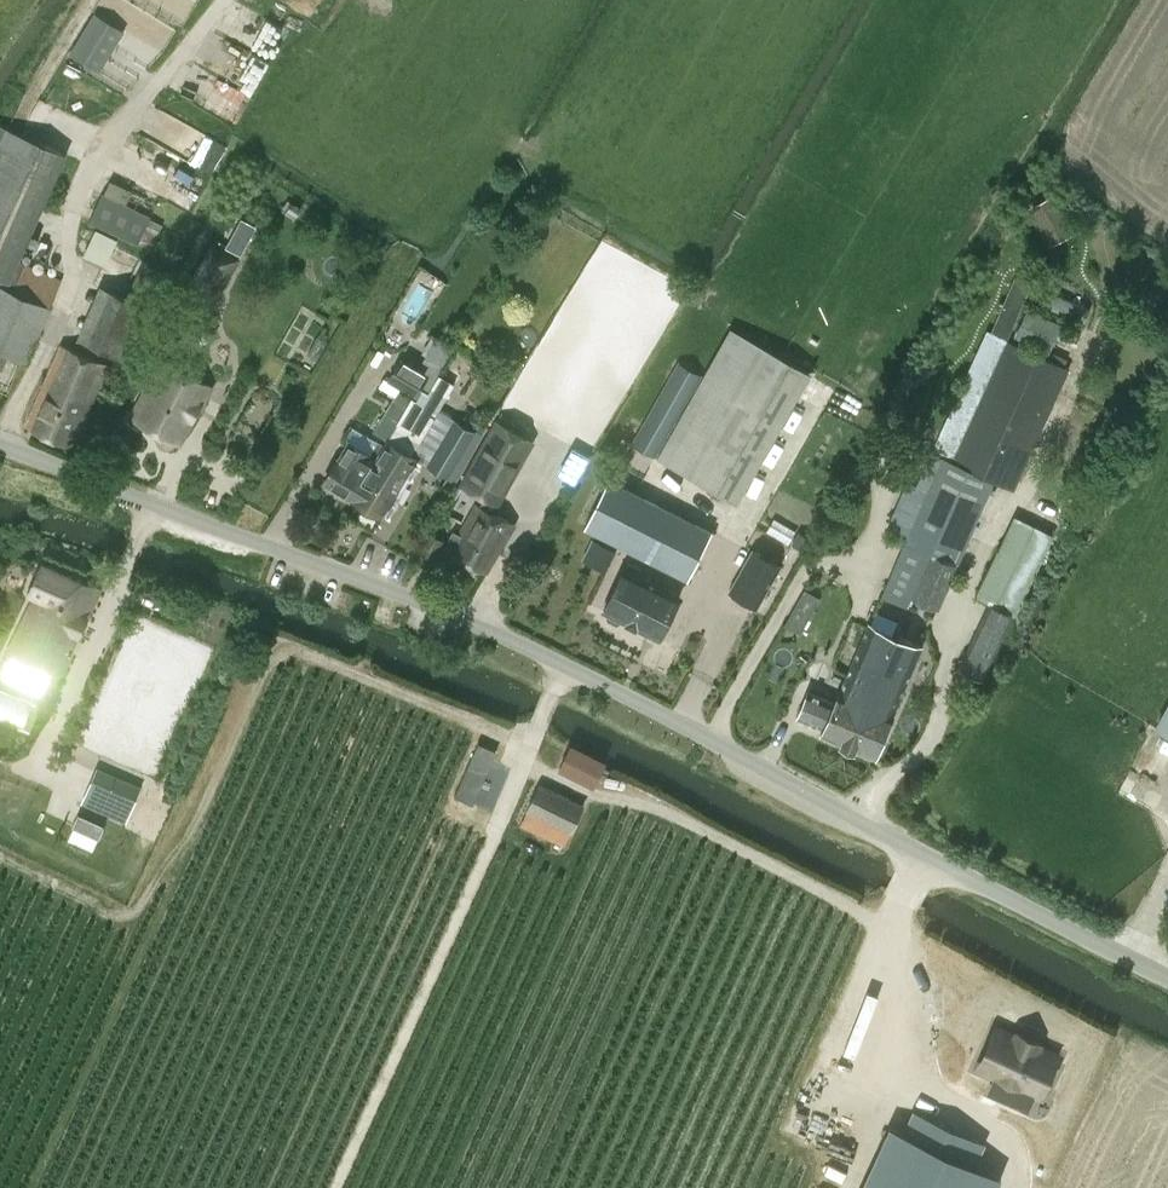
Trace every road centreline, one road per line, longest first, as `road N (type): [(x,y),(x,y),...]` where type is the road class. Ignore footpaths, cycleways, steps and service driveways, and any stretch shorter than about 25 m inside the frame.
road 1 (unclassified): [(1167,981),(486,629),(0,444)]
road 2 (track): [(333,1187),(569,668)]
road 3 (track): [(3,445),(78,285),(60,225),(122,119),(226,0)]

